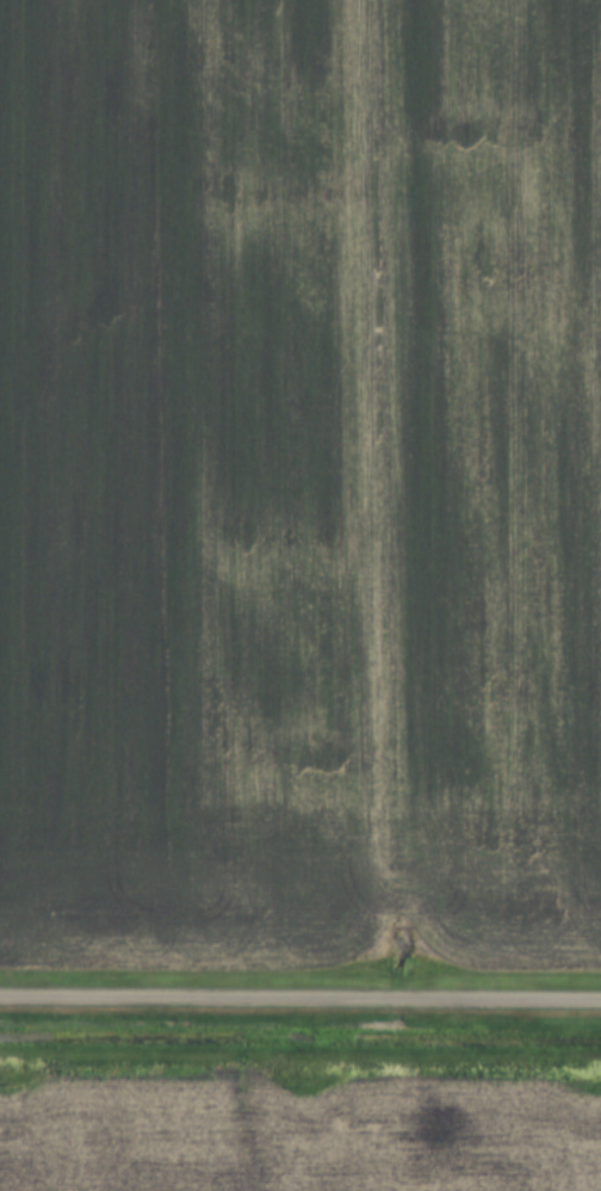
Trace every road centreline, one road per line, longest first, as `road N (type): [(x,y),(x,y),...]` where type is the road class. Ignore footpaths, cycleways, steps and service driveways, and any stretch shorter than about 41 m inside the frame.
road 1 (residential): [(600,1001),(0,998)]

